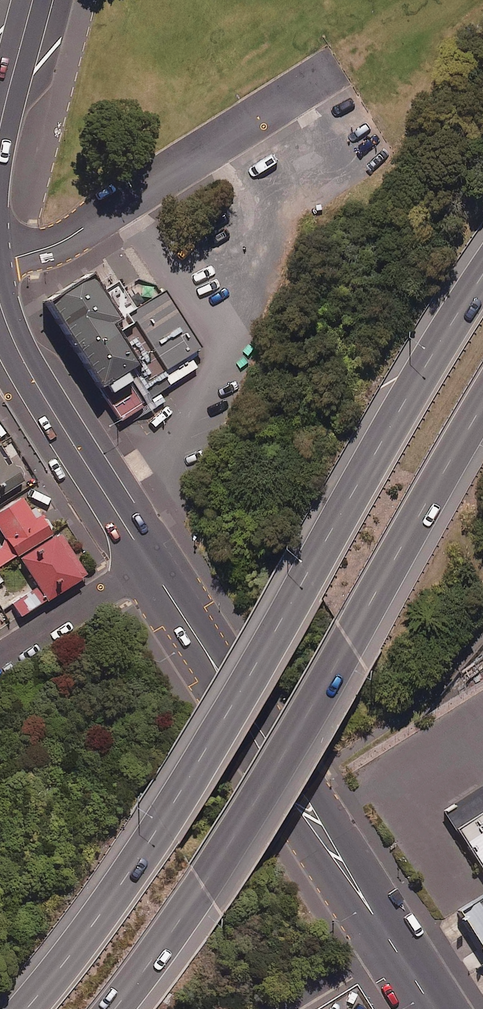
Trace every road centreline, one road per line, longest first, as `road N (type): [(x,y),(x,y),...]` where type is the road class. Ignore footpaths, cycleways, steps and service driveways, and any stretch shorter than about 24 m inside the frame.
road 1 (motorway): [(24,1008),(140,859),(482,272)]
road 2 (motorway): [(482,405),(205,889),(113,1008)]
road 3 (secondary): [(148,562),(433,1008)]
road 4 (residential): [(330,69),(94,223),(0,260)]
road 5 (secondary): [(0,304),(35,383),(148,562)]
road 6 (residential): [(148,562),(0,656)]
road 7 (secondary): [(32,0),(0,123)]

